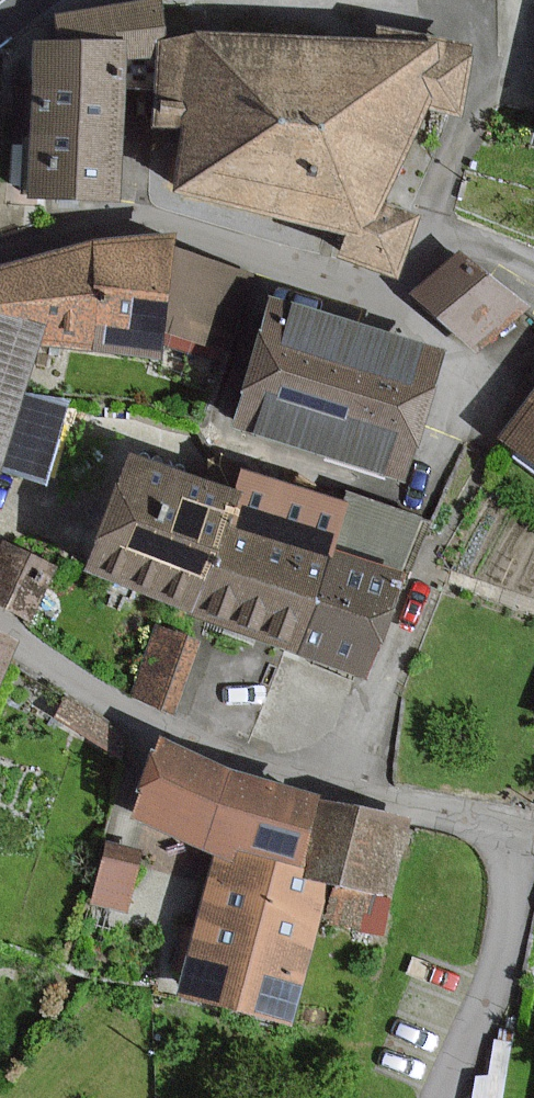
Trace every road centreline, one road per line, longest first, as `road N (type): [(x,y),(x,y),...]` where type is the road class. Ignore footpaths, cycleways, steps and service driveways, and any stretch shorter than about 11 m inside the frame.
road 1 (residential): [(533,828),(348,793),(250,765),(124,709),(0,625)]
road 2 (residential): [(533,269),(494,251),(443,249),(396,292),(371,297),(184,230),(143,224),(0,256)]

